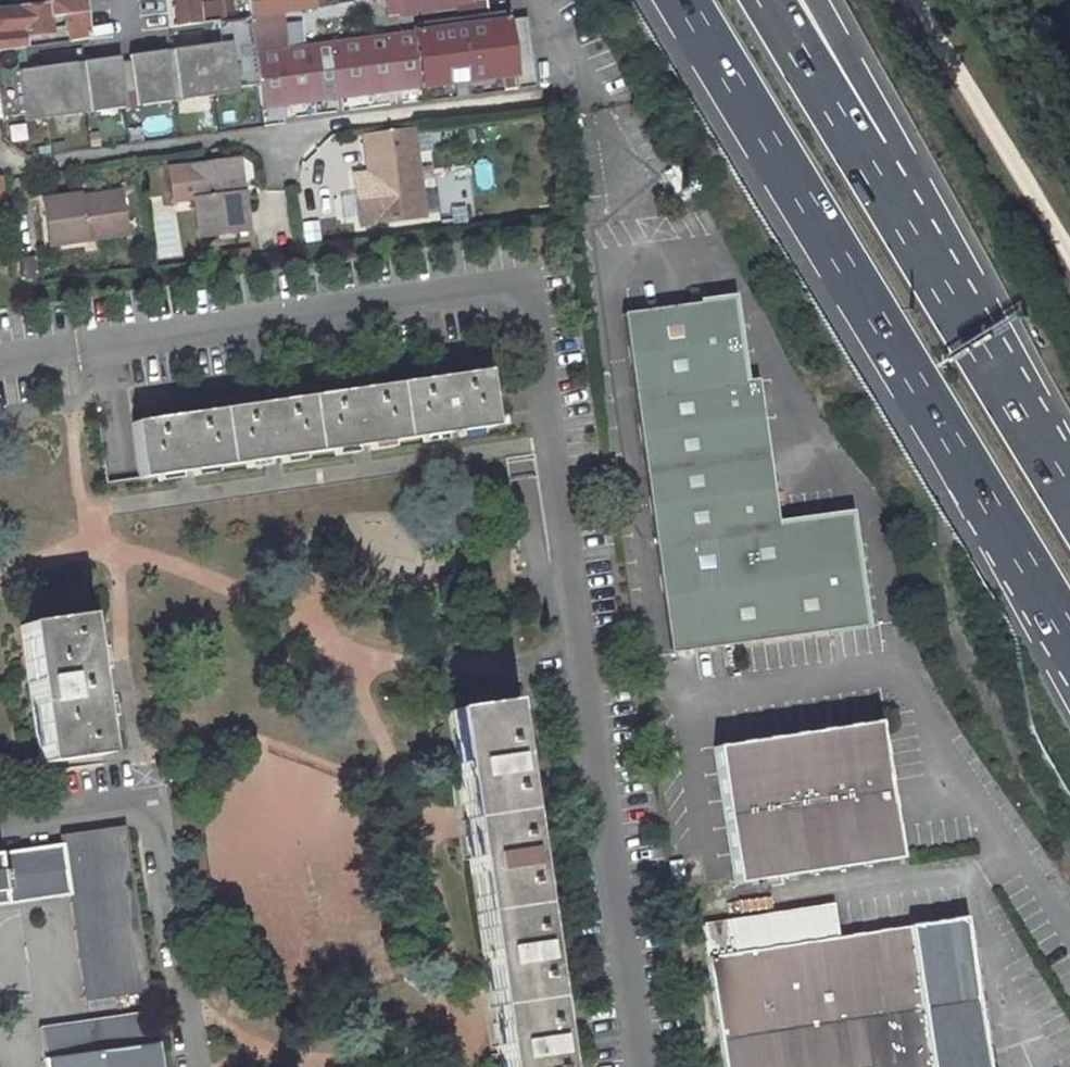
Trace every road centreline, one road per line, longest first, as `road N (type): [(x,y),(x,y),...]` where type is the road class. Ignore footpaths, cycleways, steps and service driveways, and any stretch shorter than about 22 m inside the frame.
road 1 (trunk): [(683,0),(1069,637)]
road 2 (trunk): [(1069,498),(863,156)]
road 3 (residential): [(537,0),(629,202)]
road 4 (trunk): [(863,156),(767,0)]
road 5 (trunk): [(863,156),(845,55),(815,0)]

